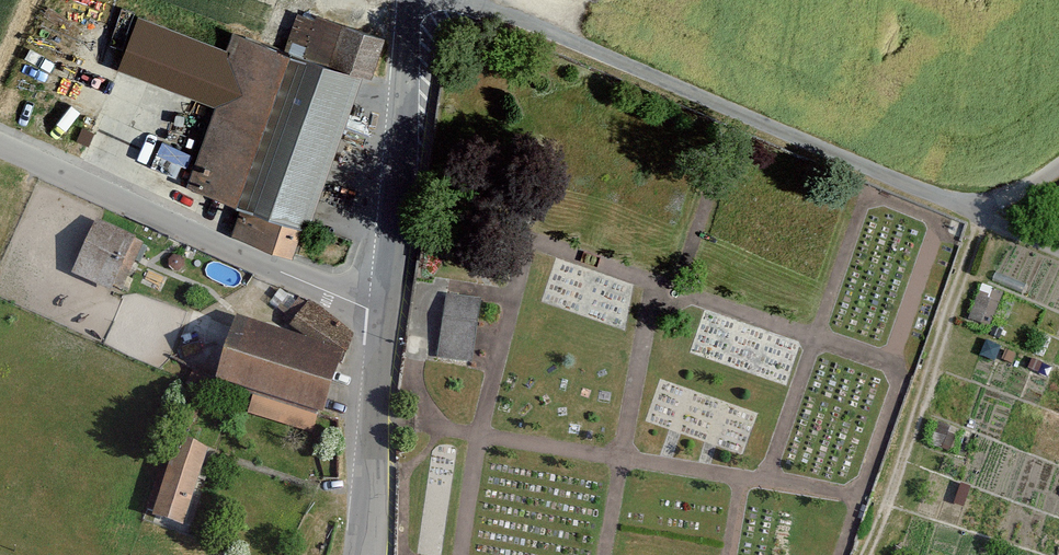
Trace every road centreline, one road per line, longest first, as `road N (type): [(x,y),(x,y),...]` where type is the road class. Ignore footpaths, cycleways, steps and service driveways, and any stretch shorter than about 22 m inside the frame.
road 1 (unclassified): [(461,0),(962,204),(1022,192),(1058,170)]
road 2 (unclassified): [(0,143),(382,315)]
road 3 (track): [(869,554),(981,205)]
road 4 (unclassified): [(382,315),(411,0)]
road 5 (unclassified): [(361,554),(382,315)]

